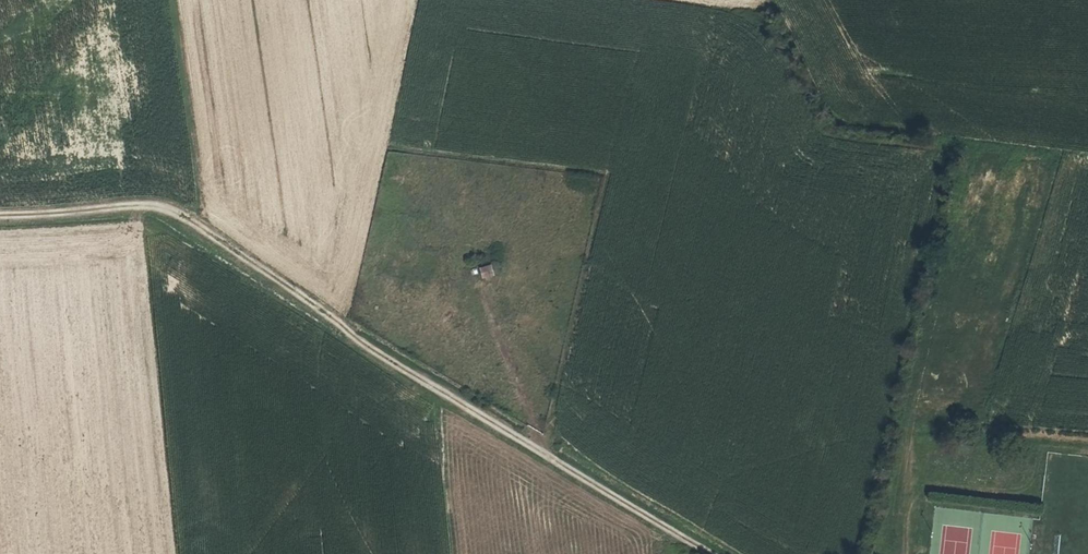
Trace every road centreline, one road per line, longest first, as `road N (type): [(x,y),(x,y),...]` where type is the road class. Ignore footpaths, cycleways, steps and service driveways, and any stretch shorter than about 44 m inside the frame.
road 1 (track): [(346,337),(699,553)]

